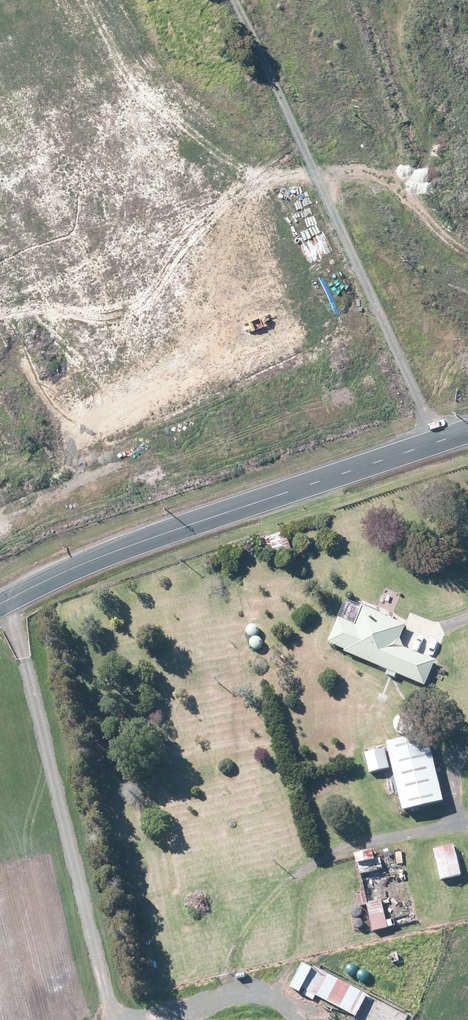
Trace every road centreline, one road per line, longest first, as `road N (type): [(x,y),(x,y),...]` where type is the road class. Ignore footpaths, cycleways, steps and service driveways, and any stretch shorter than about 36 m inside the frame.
road 1 (unknown): [(37,588),(89,414),(101,276),(84,178),(53,85),(12,0)]
road 2 (tertiary): [(467,432),(156,540),(0,607)]
road 3 (track): [(433,444),(231,0)]

